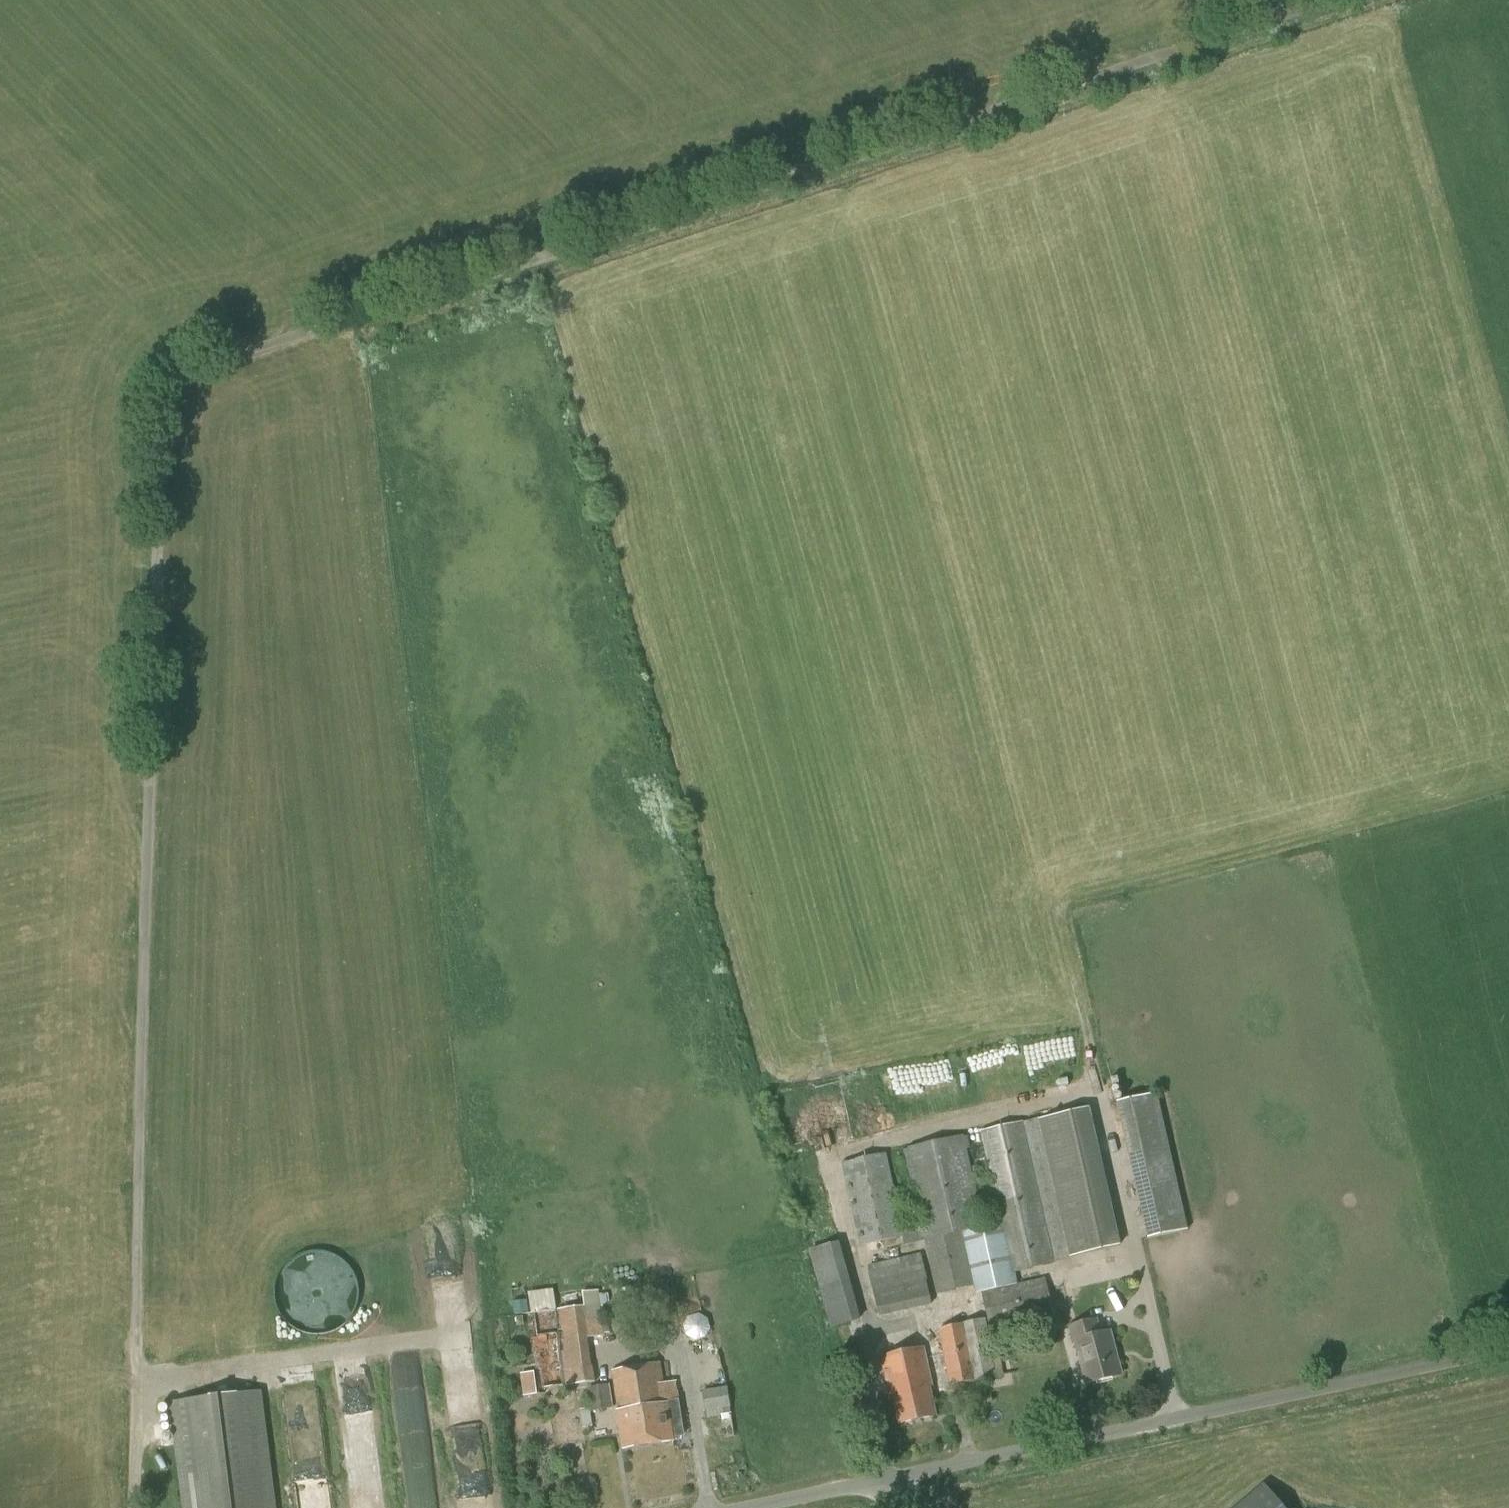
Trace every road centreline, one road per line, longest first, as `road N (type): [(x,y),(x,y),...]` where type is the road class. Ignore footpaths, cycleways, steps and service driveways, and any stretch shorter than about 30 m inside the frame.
road 1 (unclassified): [(136,1507),(151,699),(175,388),(217,361),(1351,0)]
road 2 (unclassified): [(743,1507),(1508,1352)]

